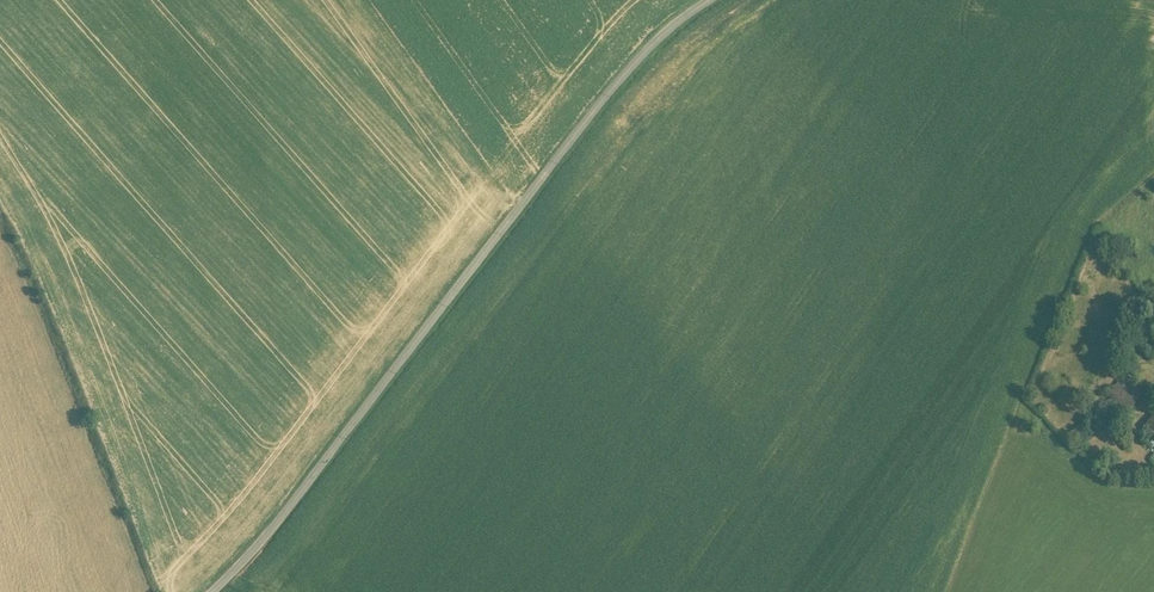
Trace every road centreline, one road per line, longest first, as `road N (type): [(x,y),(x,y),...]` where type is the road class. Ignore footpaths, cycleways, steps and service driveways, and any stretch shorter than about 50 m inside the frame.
road 1 (unclassified): [(709,0),(674,22),(626,72),(275,528),(212,591)]

